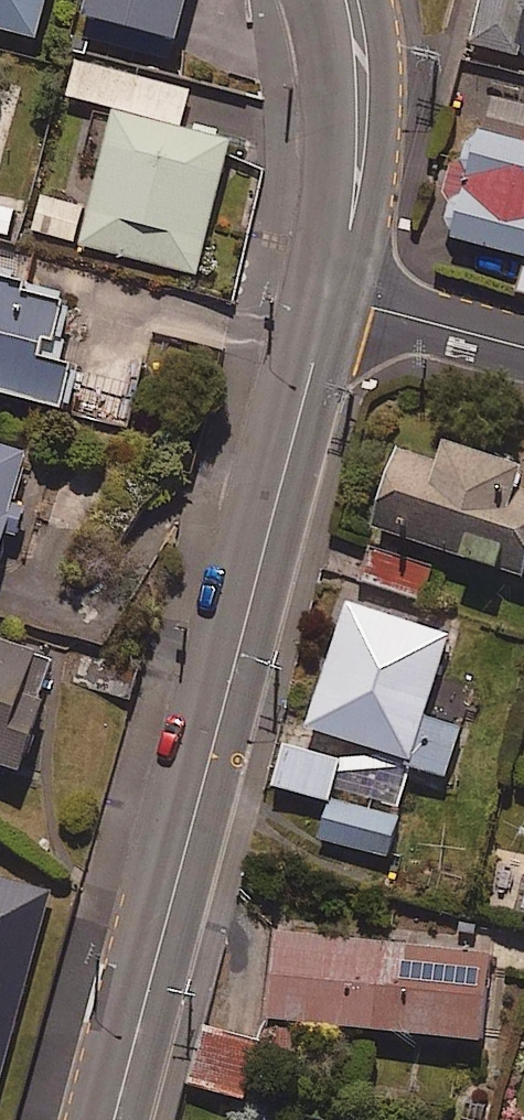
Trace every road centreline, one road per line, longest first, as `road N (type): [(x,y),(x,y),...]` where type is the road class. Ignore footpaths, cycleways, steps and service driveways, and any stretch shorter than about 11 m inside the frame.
road 1 (tertiary): [(115,1119),(327,300)]
road 2 (tertiary): [(327,300),(345,49),(326,0)]
road 3 (tertiary): [(523,351),(327,300)]

